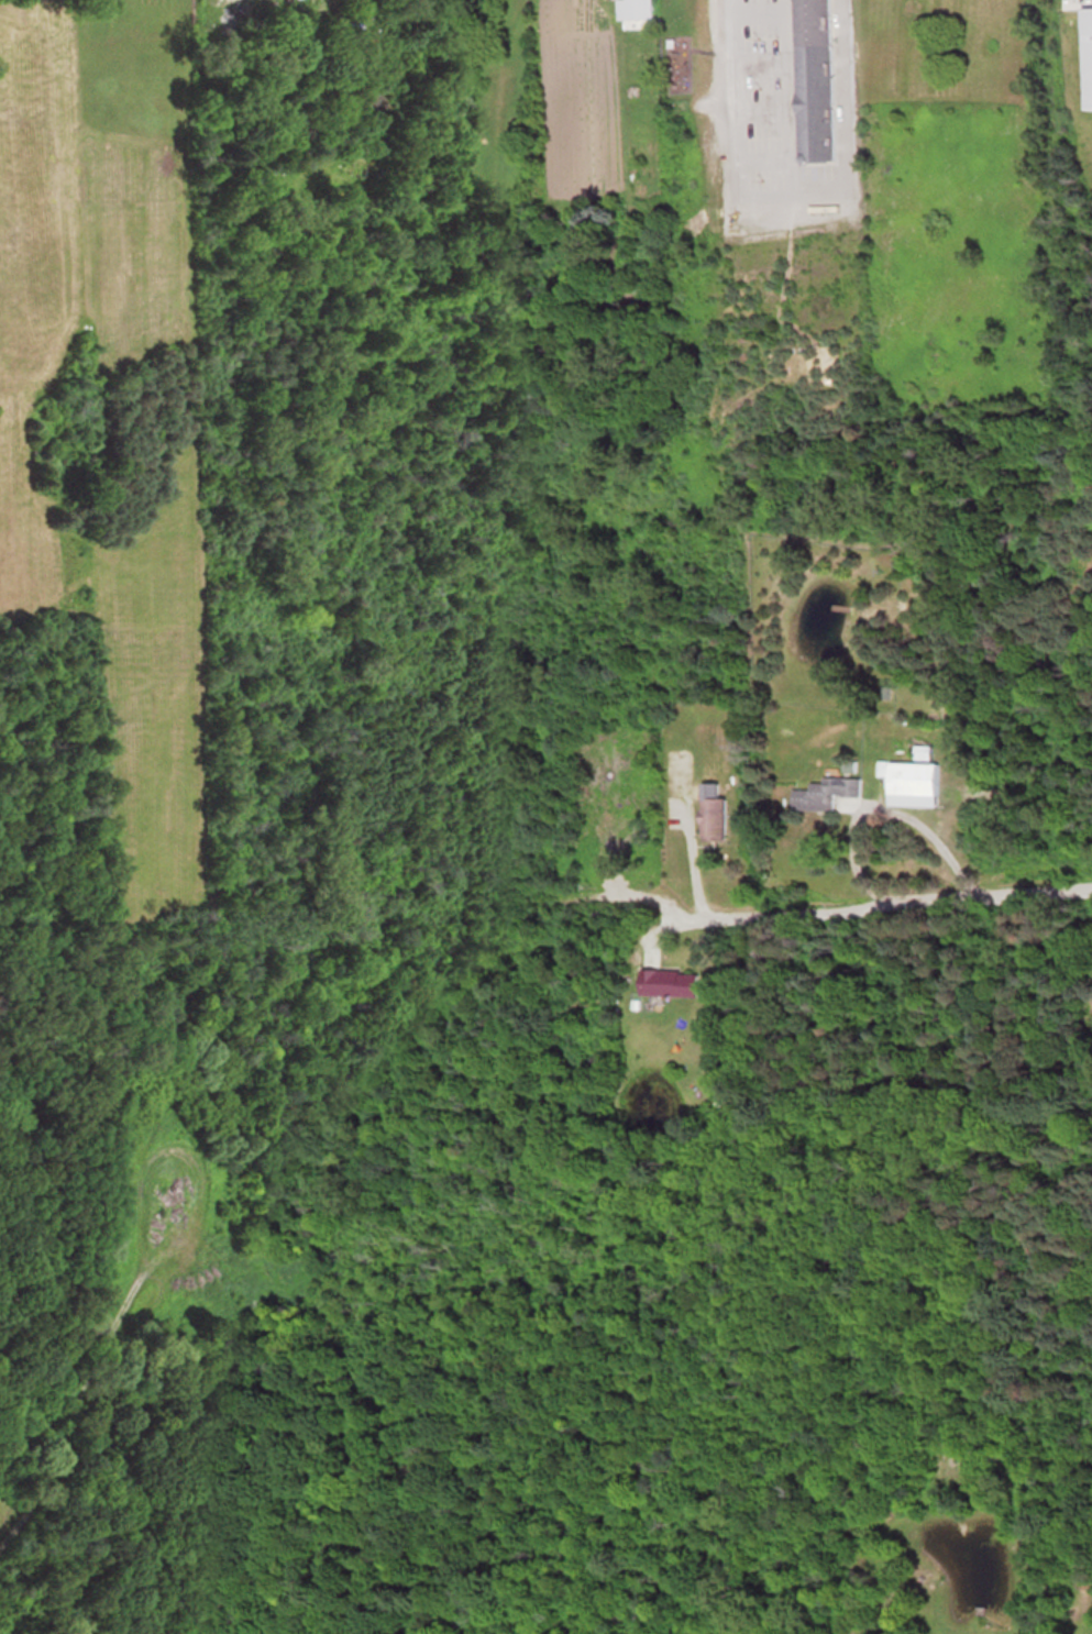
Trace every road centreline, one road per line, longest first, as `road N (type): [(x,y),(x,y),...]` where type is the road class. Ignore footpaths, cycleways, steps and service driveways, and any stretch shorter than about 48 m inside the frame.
road 1 (residential): [(1091,892),(716,917)]

